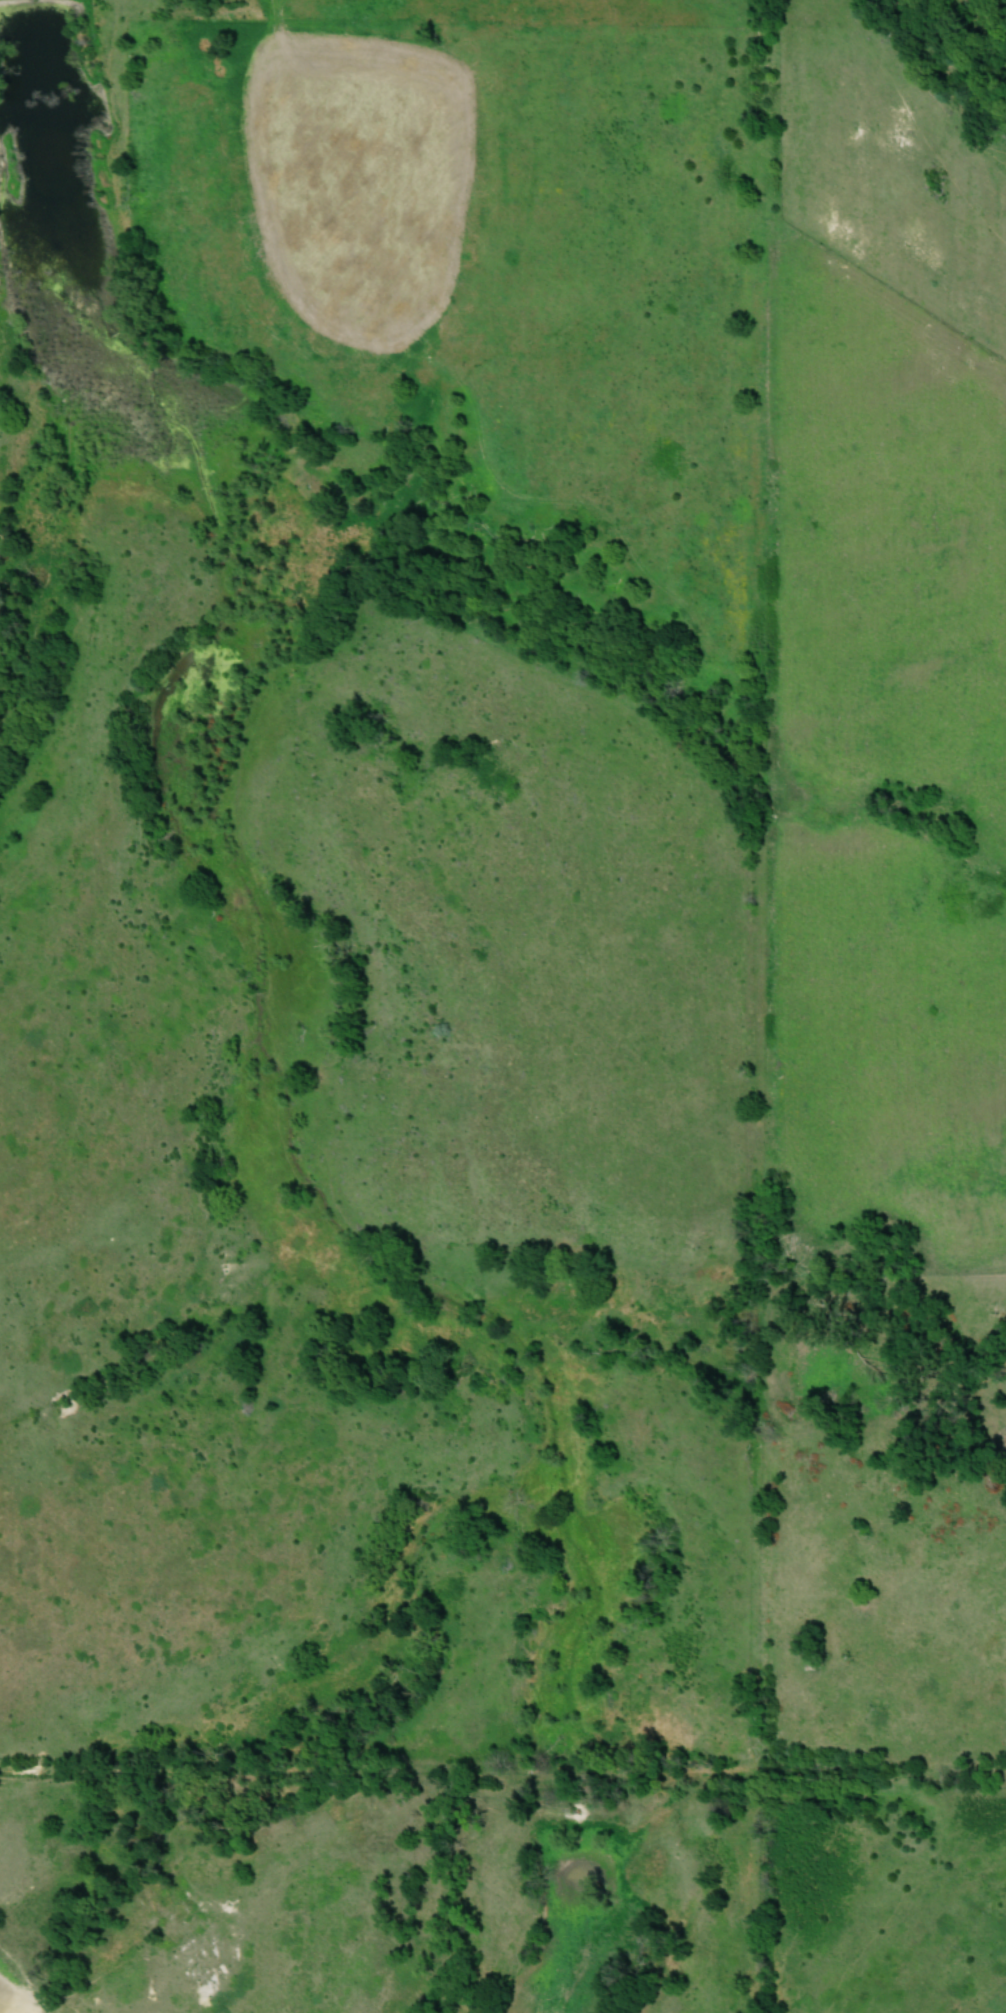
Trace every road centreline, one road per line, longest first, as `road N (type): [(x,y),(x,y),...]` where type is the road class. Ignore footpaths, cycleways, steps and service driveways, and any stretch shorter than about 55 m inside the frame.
road 1 (residential): [(386,1768),(0,1773)]

